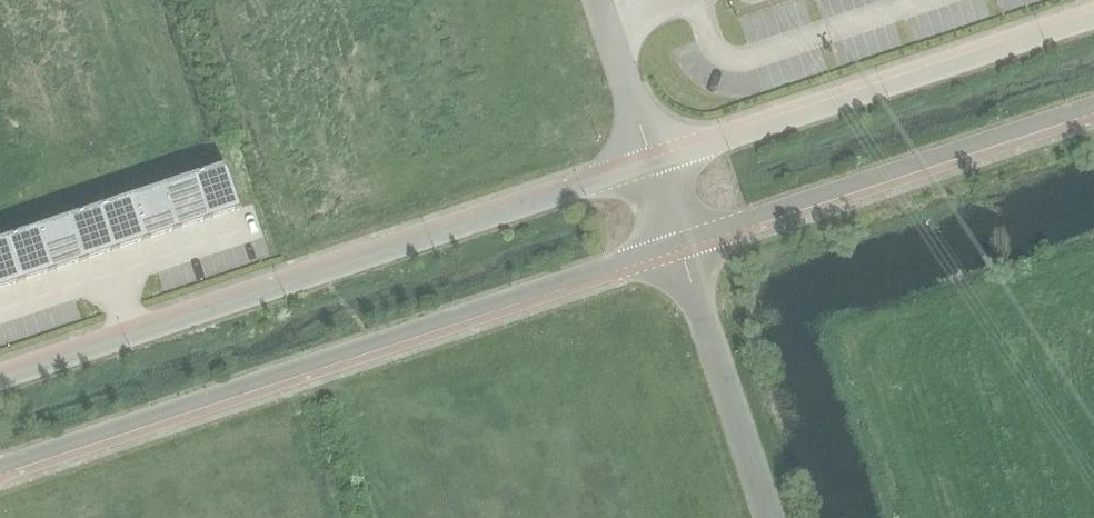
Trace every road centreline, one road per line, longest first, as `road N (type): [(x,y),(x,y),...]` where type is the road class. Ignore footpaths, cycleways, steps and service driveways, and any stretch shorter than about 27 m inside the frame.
road 1 (unclassified): [(0,467),(676,236)]
road 2 (unclassified): [(655,163),(0,381)]
road 3 (unclassified): [(1093,20),(655,163)]
road 4 (unclassified): [(676,236),(1093,105)]
road 5 (unclassified): [(676,236),(767,517)]
road 6 (unclassified): [(601,0),(655,163)]

